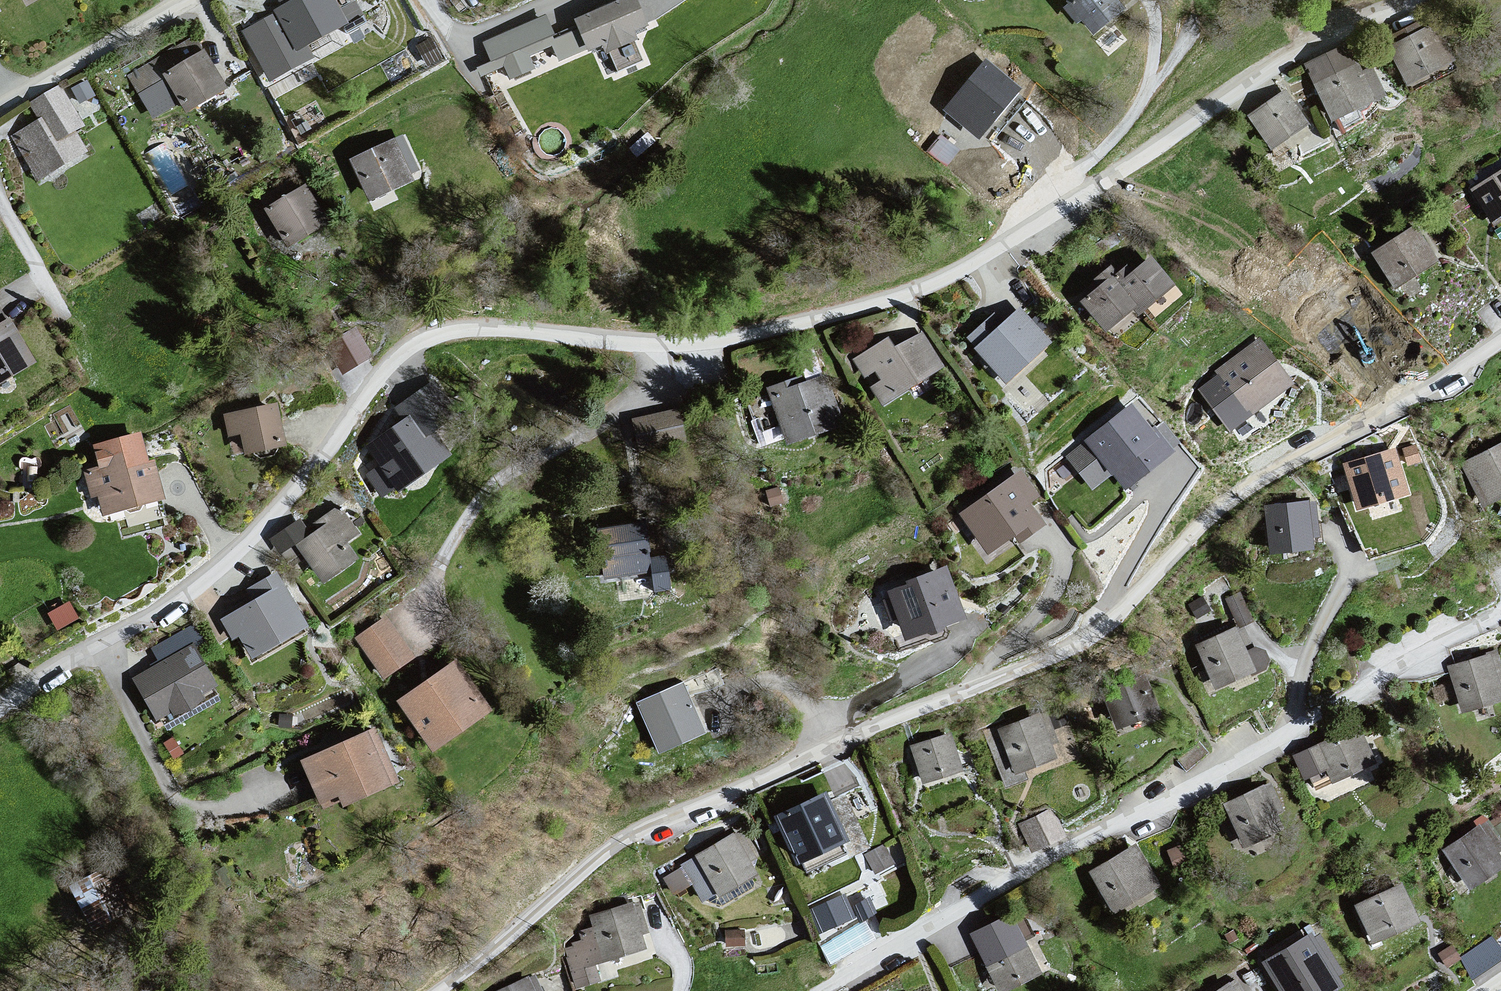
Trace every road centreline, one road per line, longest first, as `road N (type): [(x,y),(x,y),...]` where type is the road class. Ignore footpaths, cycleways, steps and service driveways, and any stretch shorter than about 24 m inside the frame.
road 1 (residential): [(0,710),(217,572),(308,476),(396,359),(435,335),(490,329),(615,342),(709,341),(902,297),(1078,199),(1291,56),(1407,0)]
road 2 (residential): [(438,990),(631,835),(1085,640),(1230,500),(1500,341)]
road 3 (residential): [(823,990),(1030,868),(1189,789),(1500,612)]
road 4 (residential): [(183,0),(0,111)]

